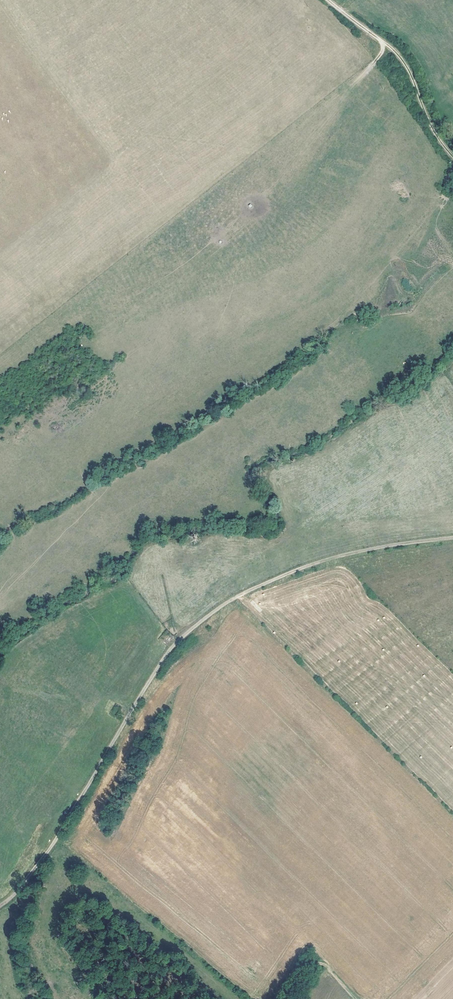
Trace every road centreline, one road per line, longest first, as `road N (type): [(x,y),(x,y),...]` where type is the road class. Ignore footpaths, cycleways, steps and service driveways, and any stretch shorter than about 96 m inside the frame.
road 1 (track): [(0,907),(54,843),(166,655),(204,620),(313,565),(452,539)]
road 2 (track): [(326,0),(396,54),(433,132),(452,151)]

